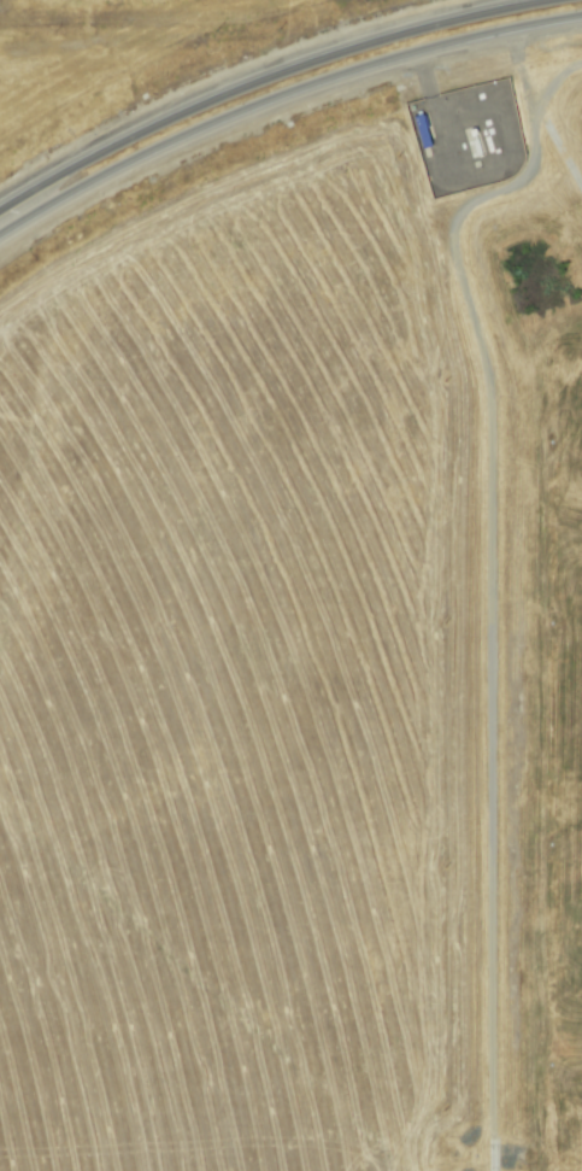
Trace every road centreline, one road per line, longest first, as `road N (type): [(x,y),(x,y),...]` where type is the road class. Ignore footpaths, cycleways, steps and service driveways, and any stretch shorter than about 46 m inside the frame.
road 1 (tertiary): [(0,230),(64,186),(235,103),(416,45),(581,10)]
road 2 (tertiary): [(465,0),(231,75),(0,189)]

